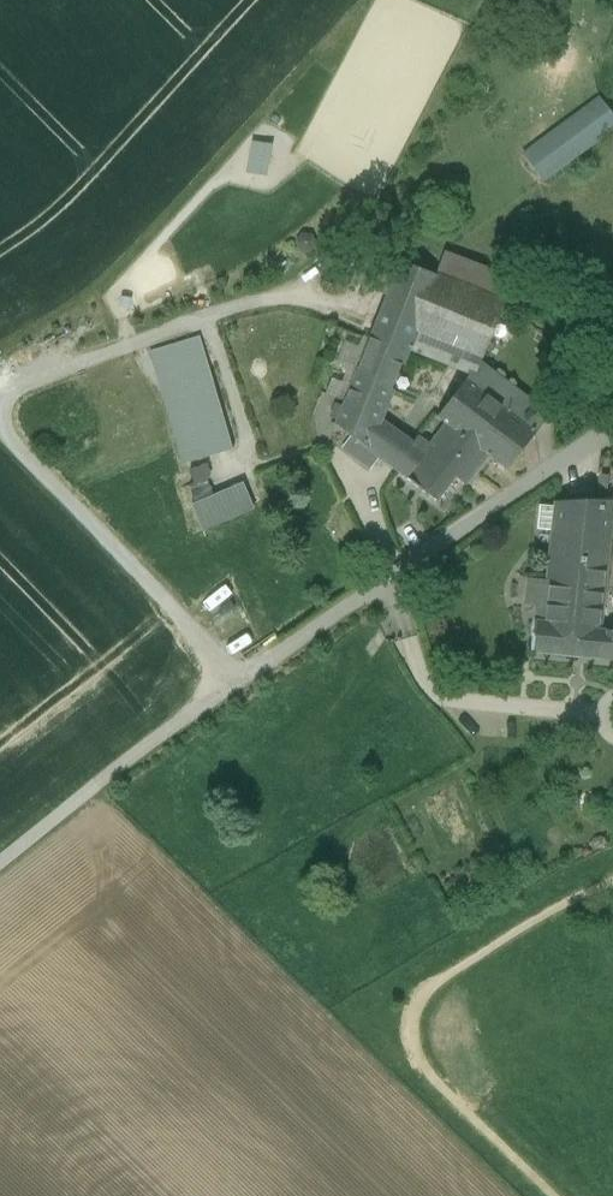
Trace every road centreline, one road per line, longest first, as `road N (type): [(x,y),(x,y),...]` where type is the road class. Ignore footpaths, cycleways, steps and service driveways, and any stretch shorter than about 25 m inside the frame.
road 1 (track): [(236,690),(157,590),(23,455),(3,410),(37,381),(270,300),(307,296),(364,322)]
road 2 (track): [(612,424),(386,595),(82,797),(0,863)]
road 3 (track): [(402,583),(374,518),(369,480),(342,450),(252,462),(206,323)]
road 4 (track): [(386,595),(423,688),(437,699),(612,729)]

